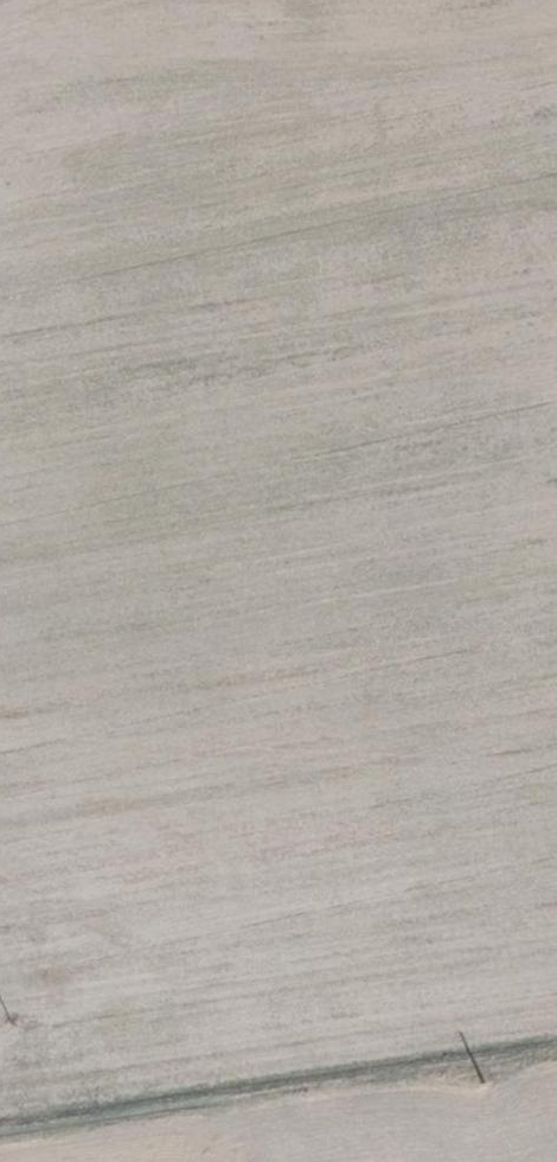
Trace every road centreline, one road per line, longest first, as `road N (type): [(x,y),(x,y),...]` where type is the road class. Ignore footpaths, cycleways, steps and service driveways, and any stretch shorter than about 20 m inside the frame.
road 1 (track): [(34,1161),(79,1131),(556,1067)]

